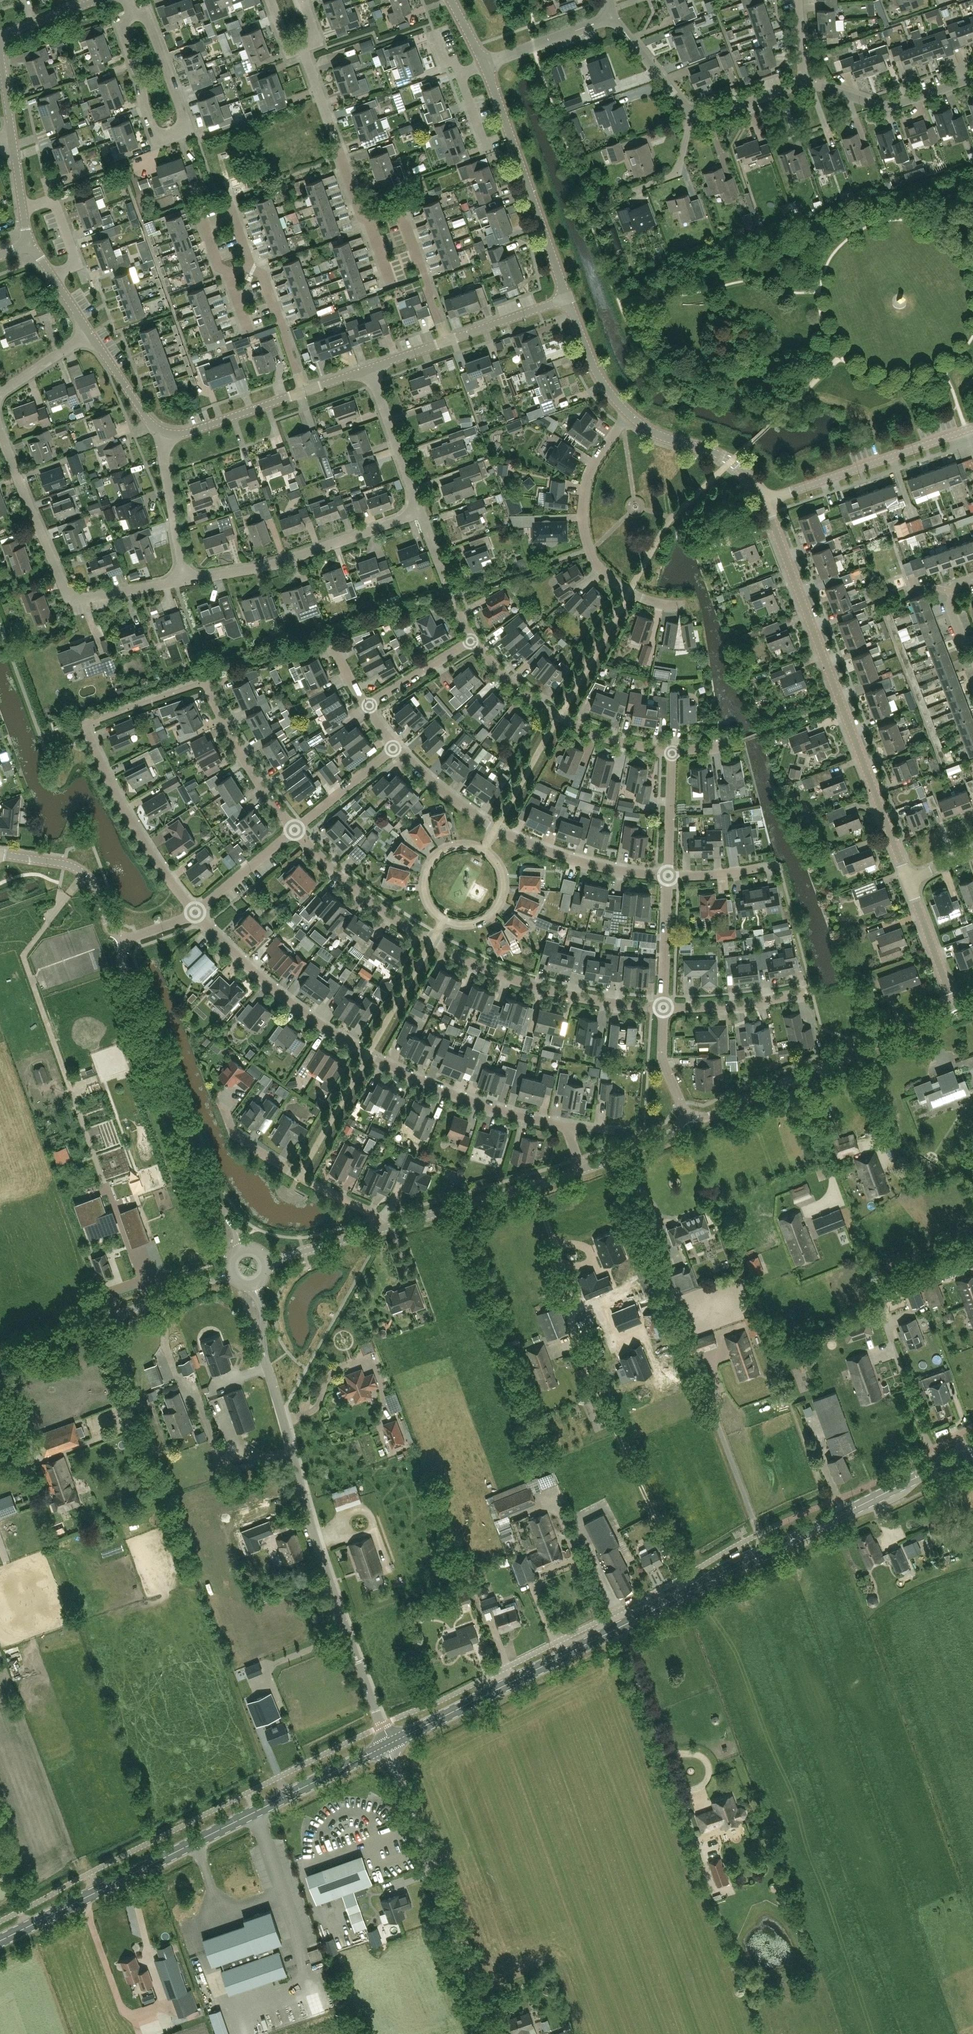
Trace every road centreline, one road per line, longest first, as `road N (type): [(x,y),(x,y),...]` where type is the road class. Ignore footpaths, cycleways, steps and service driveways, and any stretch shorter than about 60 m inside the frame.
road 1 (secondary): [(388,1744),(972,1453)]
road 2 (residential): [(196,912),(126,813),(84,725),(208,681),(228,732),(297,829)]
road 3 (tertiary): [(388,1744),(313,1527),(261,1350),(263,1313),(253,1285)]
road 4 (residential): [(569,1126),(448,1093),(357,1049),(276,992),(196,912)]
road 5 (track): [(533,1186),(577,1344),(691,1591)]
road 6 (secondary): [(0,1942),(388,1744)]
road 7 (tertiary): [(908,881),(767,501)]
road 8 (tertiary): [(242,1249),(211,1202),(124,974),(124,940)]
road 9 (unclassified): [(491,2033),(388,1744)]
road 10 (residential): [(187,579),(75,598),(64,589),(0,423)]
road 11 (tertiary): [(689,1116),(707,1117),(956,1005)]
road 12 (residential): [(132,17),(124,37),(151,125),(165,136),(179,131),(185,113),(148,22)]
road 13 (residential): [(683,606),(619,585),(585,537),(585,485),(628,413)]
road 14 (tertiary): [(568,298),(485,63)]
road 15 (unclassified): [(0,1361),(231,1275)]
road 16 (residential): [(421,511),(303,552),(187,579)]
road 17 (residential): [(434,939),(557,989),(663,1006)]
road 18 (residential): [(474,639),(559,716),(595,733),(674,749)]
road 19 (tertiary): [(767,501),(972,428)]
road 20 (tertiary): [(381,1228),(581,1170)]
road 21 (residential): [(13,142),(5,40),(99,0)]
road 22 (residential): [(381,1228),(374,1212),(234,1135),(227,1116)]
road 23 (residential): [(669,875),(580,862),(495,828)]
road 24 (residential): [(448,340),(400,207),(366,219)]
road 25 (residential): [(297,829),(366,895),(434,939)]
road 26 (residential): [(806,83),(899,104),(972,78)]
road 27 (tertiary): [(767,501),(732,461),(665,438),(628,413)]
road 28 (tertiary): [(124,940),(81,871),(0,854)]
road 29 (residential): [(421,511),(370,368)]
road 30 (residential): [(663,1006),(811,993)]
road 31 (residential): [(187,579),(165,434)]
road 32 (residential): [(165,434),(305,391)]
road 33 (residential): [(305,391),(254,264)]
road 34 (residential): [(604,15),(695,115)]
road 35 (residential): [(663,1006),(669,875)]
road 36 (tertiary): [(628,413),(594,367),(568,298)]
road 37 (residential): [(196,912),(297,829)]
road 38 (residential): [(485,63),(604,15)]
road 39 (residential): [(366,708),(474,639)]
road 40 (residential): [(297,829),(396,748)]
road 41 (residential): [(495,828),(396,748)]
road 42 (residential): [(448,340),(568,298)]
road 43 (residential): [(165,434),(89,333)]
road 44 (tertiary): [(953,999),(908,881)]
road 45 (residential): [(669,875),(674,749)]
road 46 (tertiary): [(581,1170),(661,1138),(689,1116)]
road 47 (residential): [(484,850),(456,846),(432,861),(426,897),(444,919)]
road 48 (residential): [(444,919),(481,920),(500,900),(502,872),(484,850)]

